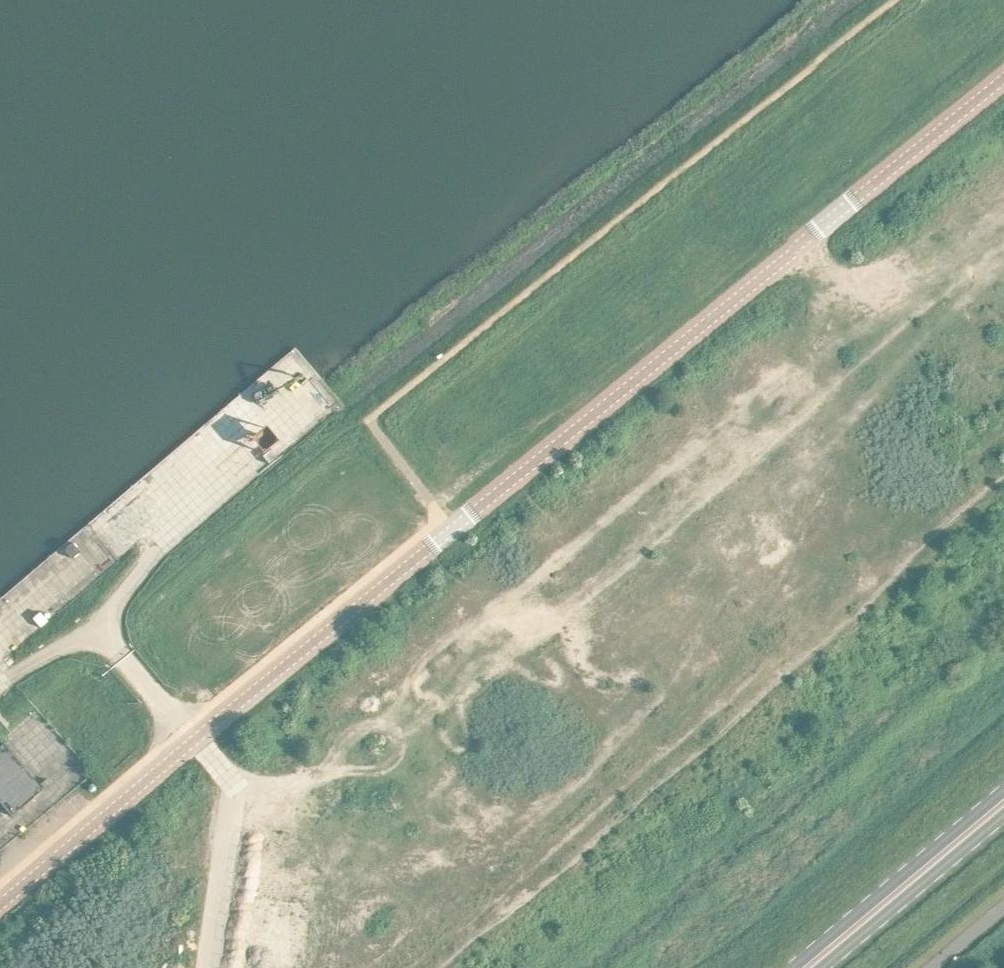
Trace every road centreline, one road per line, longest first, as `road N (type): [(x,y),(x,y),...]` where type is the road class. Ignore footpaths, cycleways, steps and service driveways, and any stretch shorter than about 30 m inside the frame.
road 1 (tertiary): [(0,891),(1003,68)]
road 2 (secondary): [(1003,782),(779,967)]
road 3 (secondary): [(810,967),(1003,806)]

